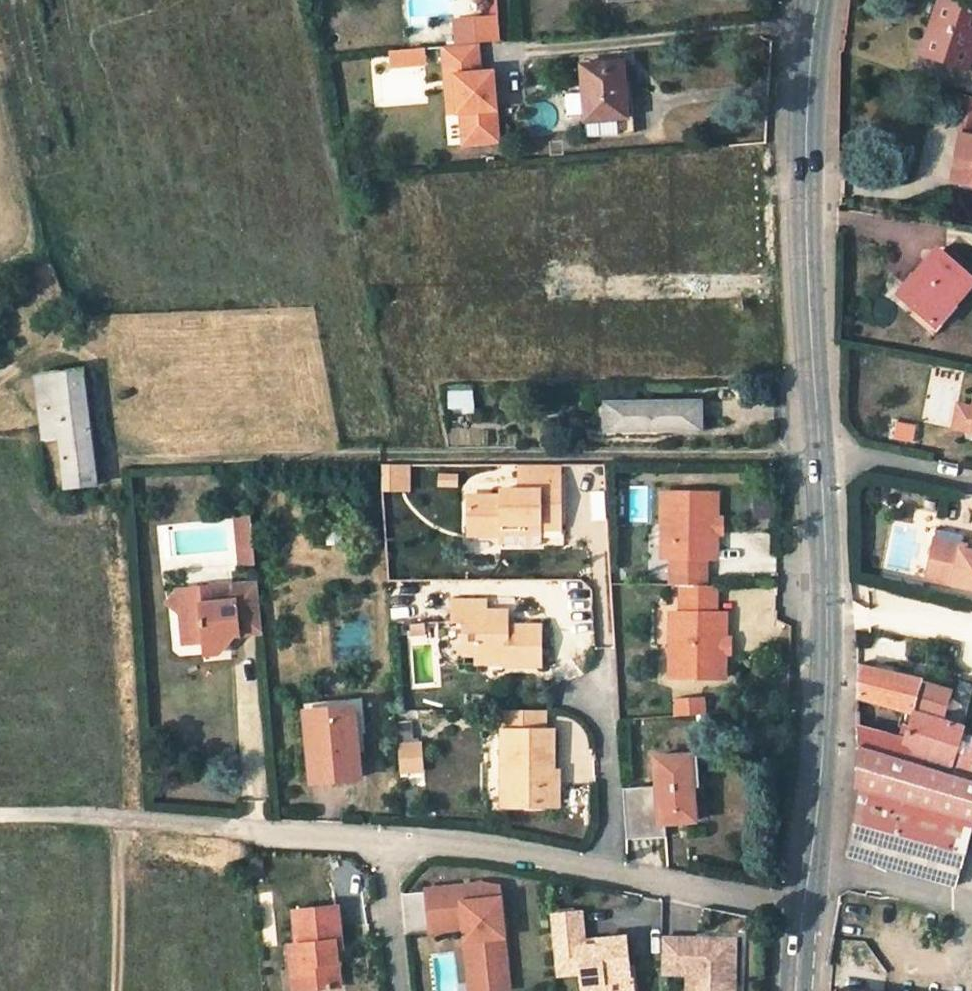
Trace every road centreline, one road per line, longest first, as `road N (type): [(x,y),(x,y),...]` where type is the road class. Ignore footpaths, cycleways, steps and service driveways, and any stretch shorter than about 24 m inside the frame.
road 1 (secondary): [(818,0),(805,182),(827,631),(803,903)]
road 2 (track): [(131,453),(816,458)]
road 3 (track): [(0,820),(395,848)]
road 4 (residential): [(408,990),(395,848),(520,853),(607,869)]
road 5 (residential): [(607,869),(604,665)]
road 6 (residential): [(607,869),(803,903)]
road 7 (track): [(117,990),(124,824)]

